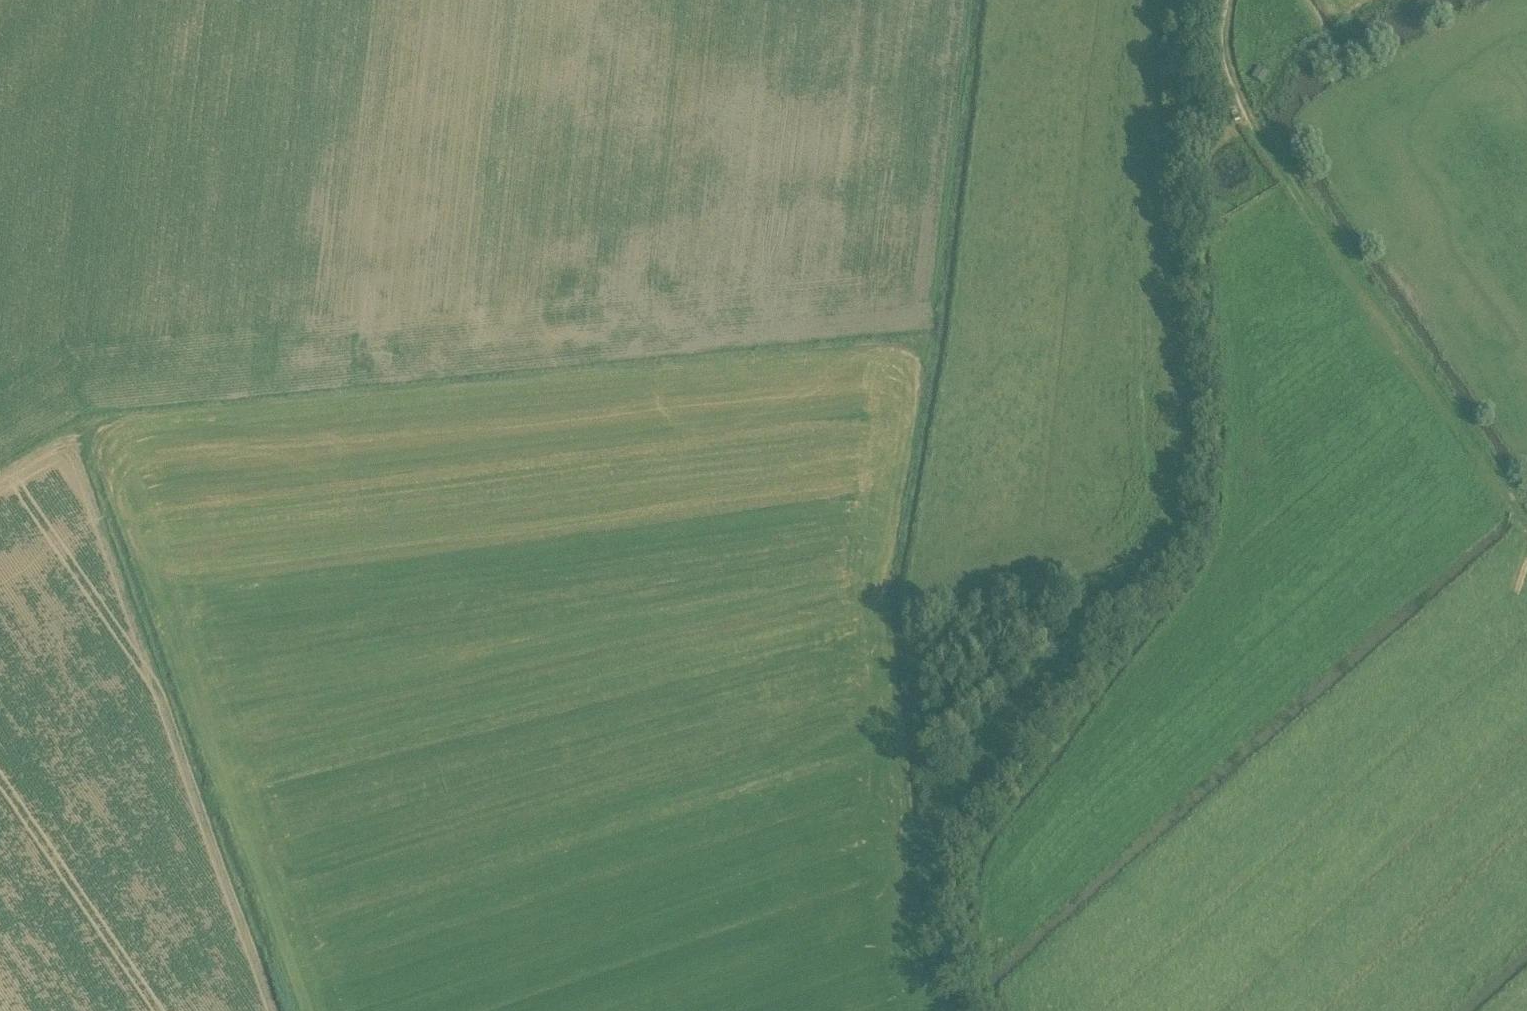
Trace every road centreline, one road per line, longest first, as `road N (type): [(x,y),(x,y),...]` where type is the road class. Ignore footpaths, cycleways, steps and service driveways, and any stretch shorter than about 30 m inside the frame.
road 1 (track): [(1526,523),(1423,391),(1241,108),(1228,71),(1232,0)]

